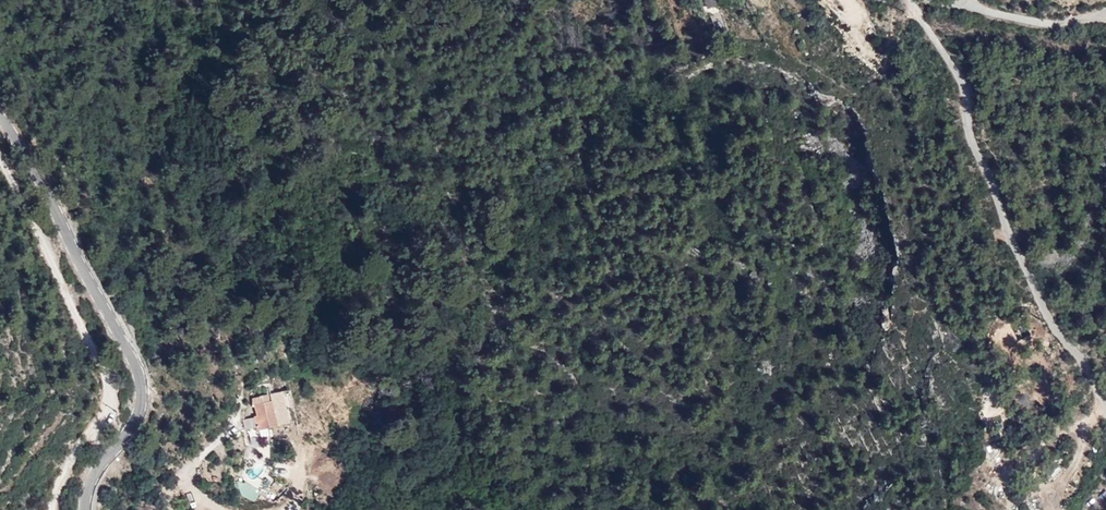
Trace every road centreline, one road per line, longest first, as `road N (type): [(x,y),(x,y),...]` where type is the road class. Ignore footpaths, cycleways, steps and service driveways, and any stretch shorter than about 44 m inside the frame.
road 1 (residential): [(1105,406),(1043,305),(971,136),(963,82),(909,0)]
road 2 (tertiary): [(0,122),(139,378),(138,415),(95,474),(86,509)]
road 3 (track): [(53,509),(55,492),(109,393),(0,157)]

